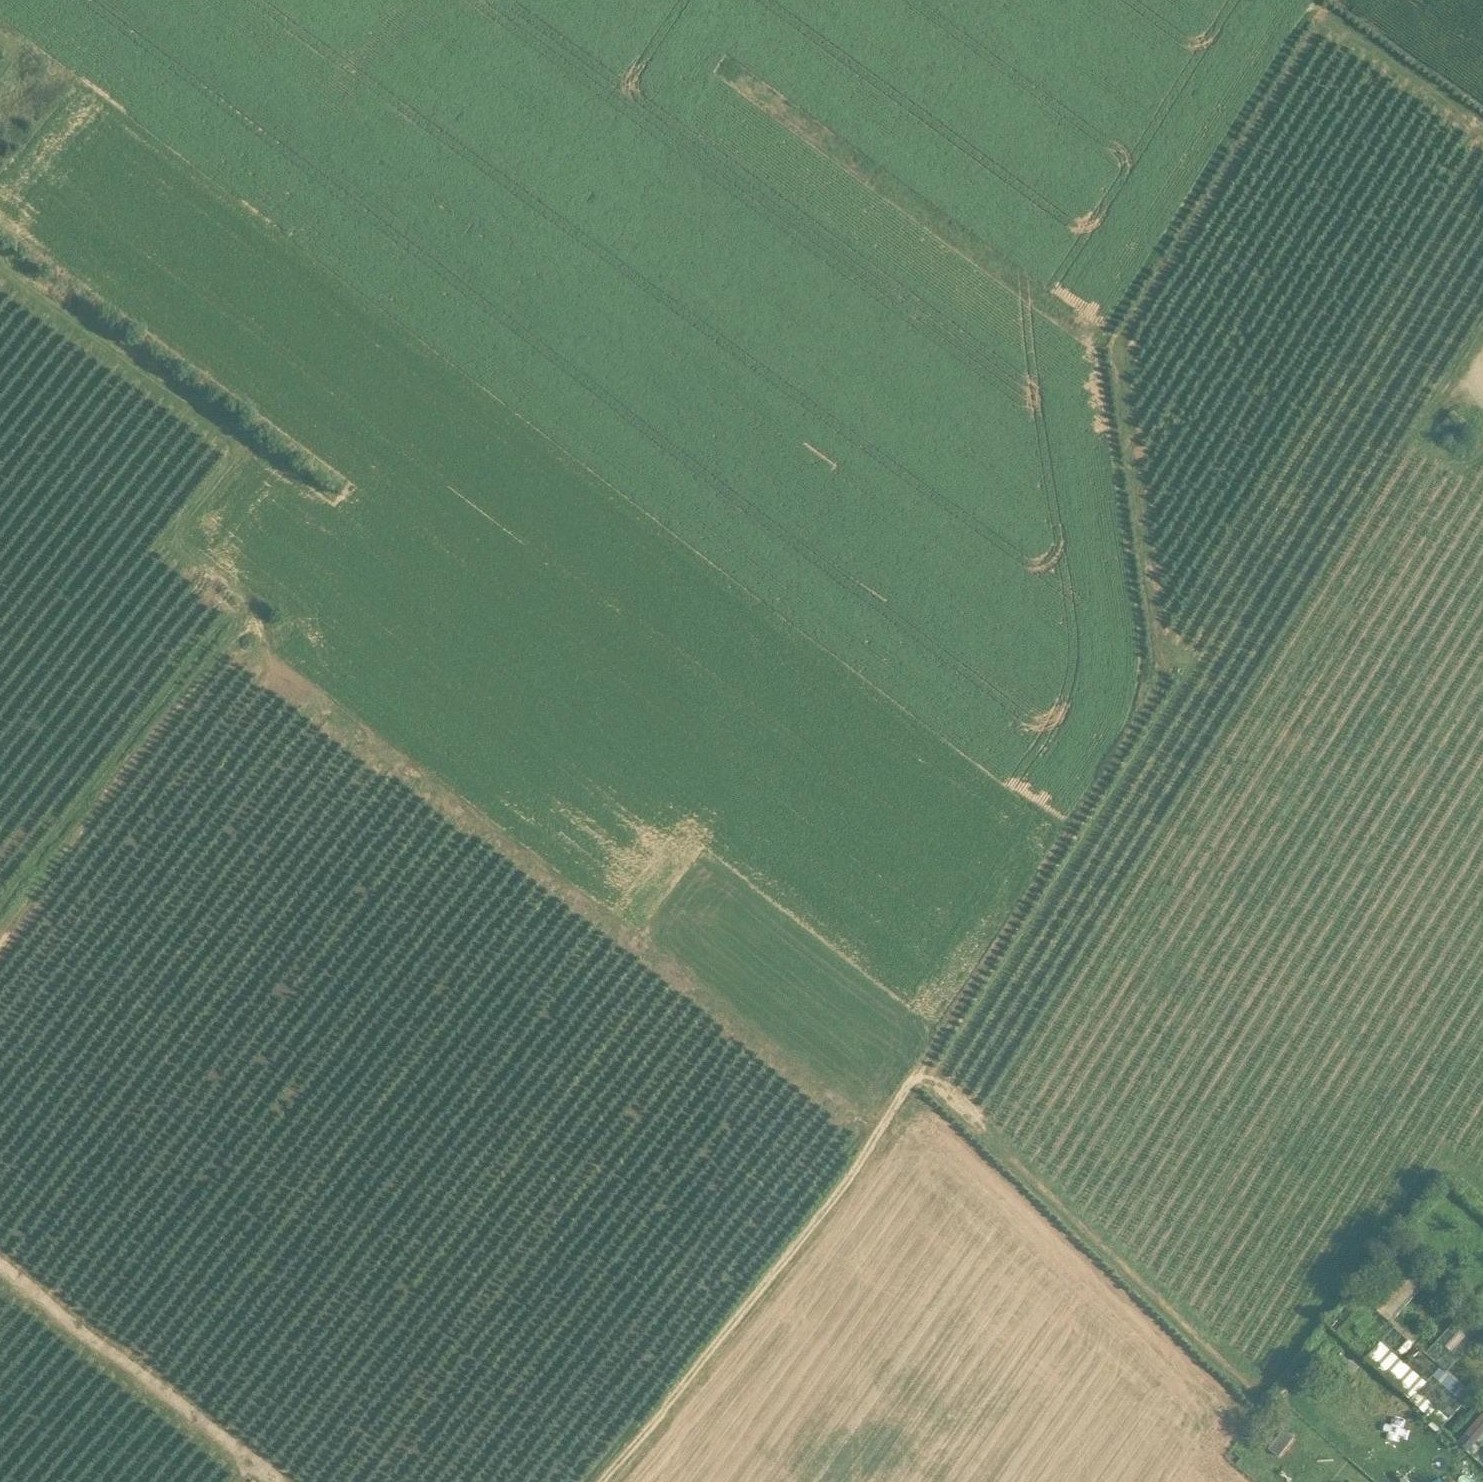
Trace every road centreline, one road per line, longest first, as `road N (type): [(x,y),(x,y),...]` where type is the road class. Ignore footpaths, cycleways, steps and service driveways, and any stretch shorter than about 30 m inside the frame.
road 1 (track): [(600,1481),(845,1191),(922,1067)]
road 2 (track): [(0,1268),(269,1481)]

